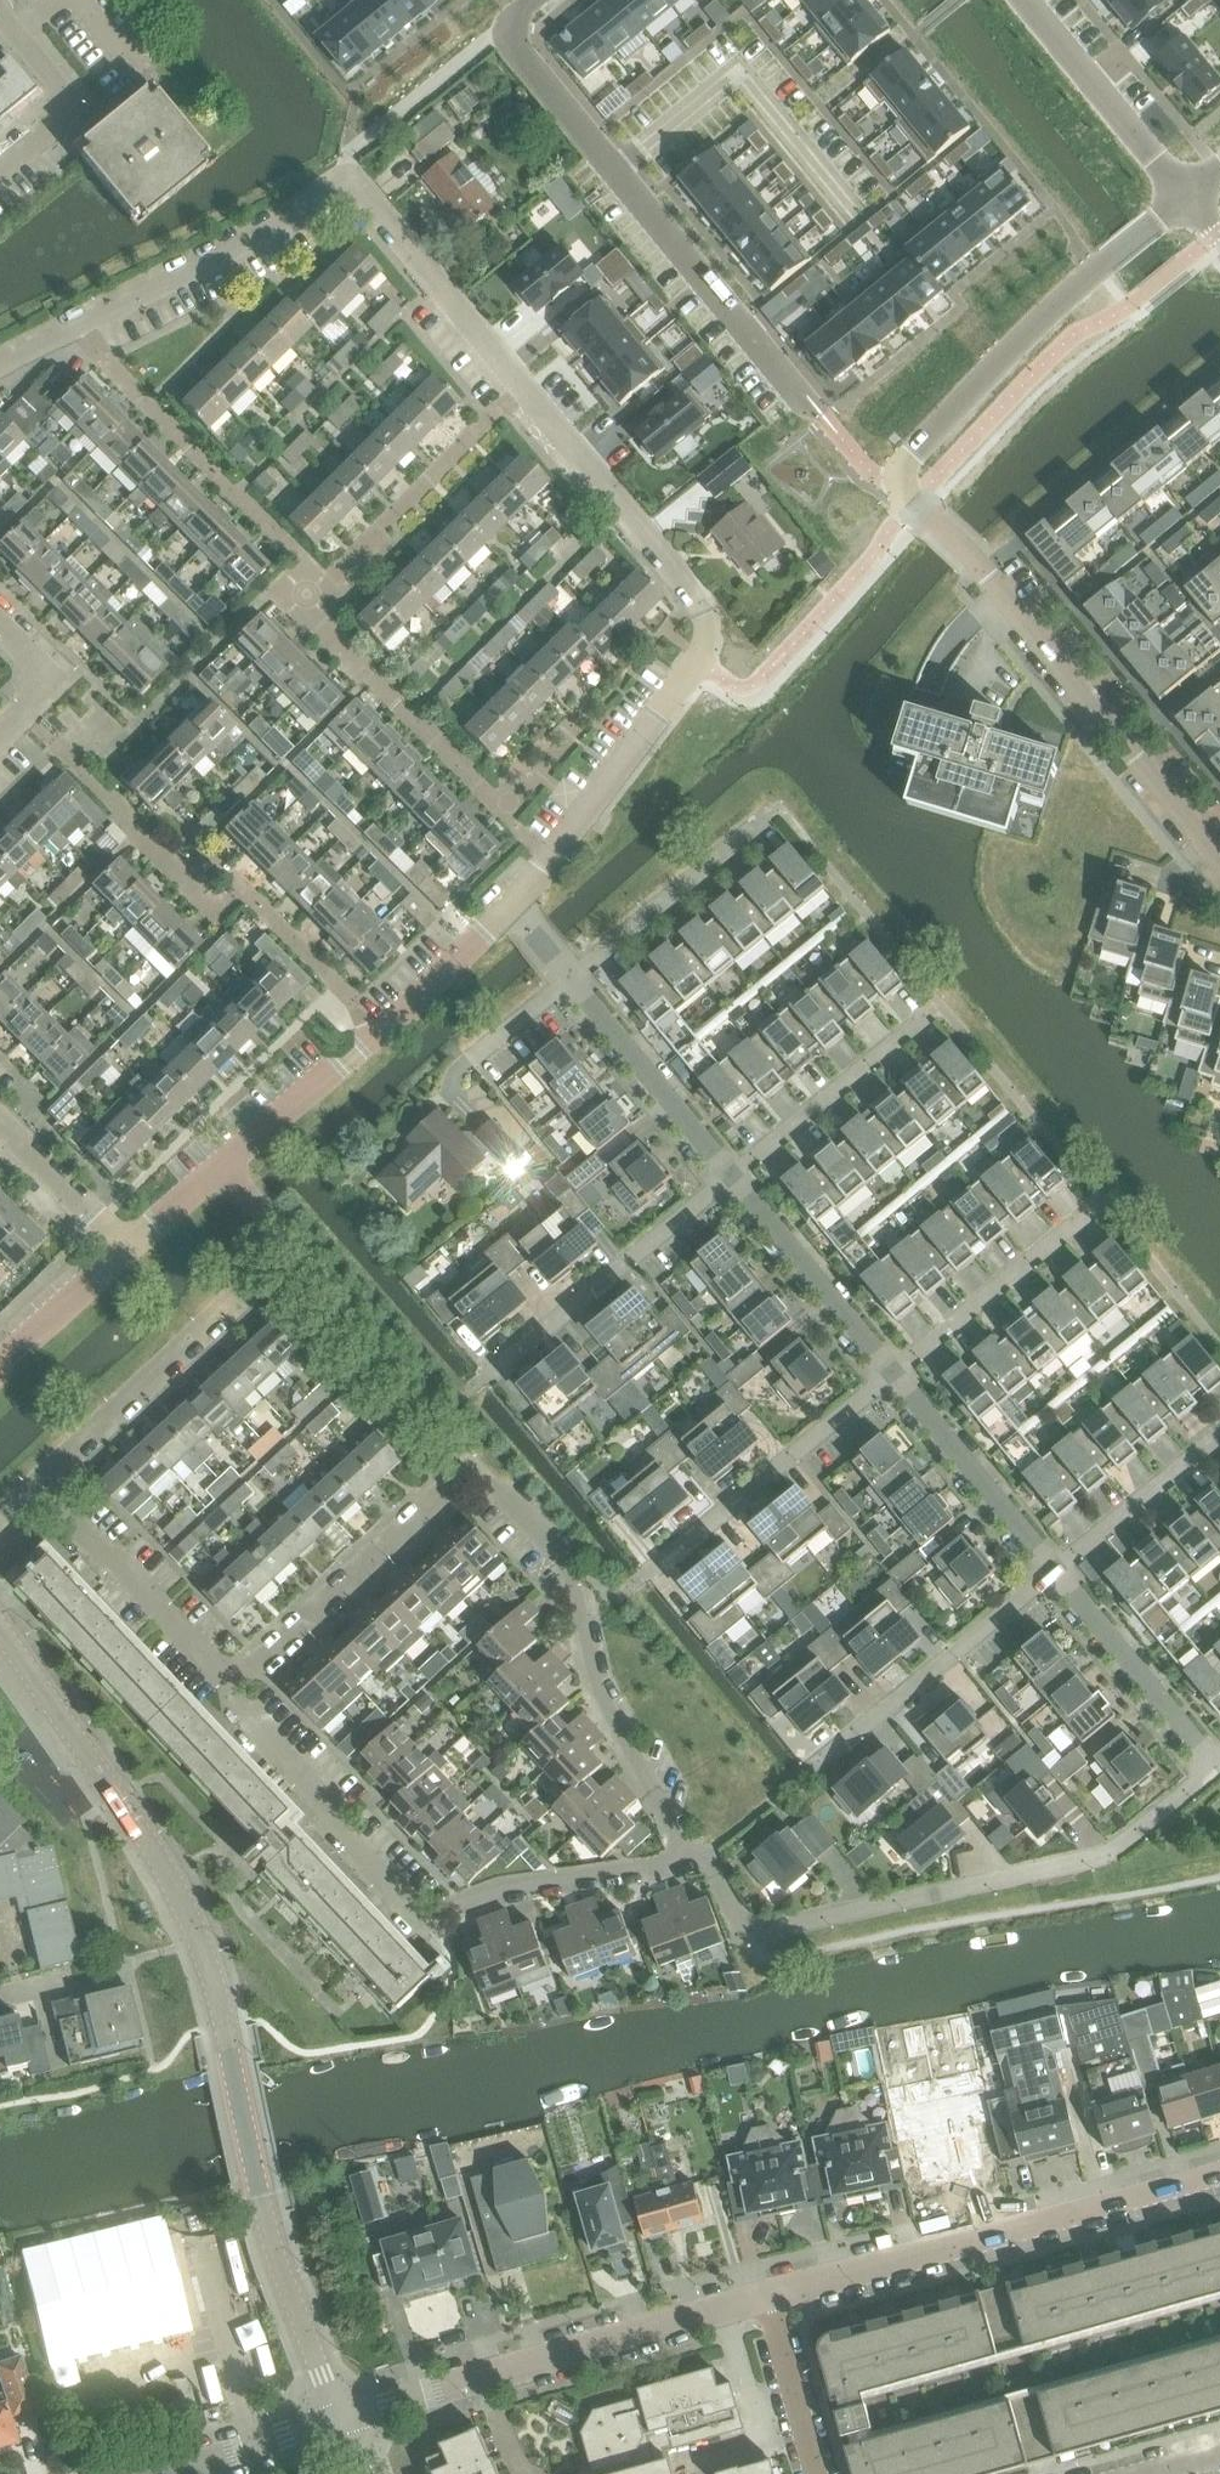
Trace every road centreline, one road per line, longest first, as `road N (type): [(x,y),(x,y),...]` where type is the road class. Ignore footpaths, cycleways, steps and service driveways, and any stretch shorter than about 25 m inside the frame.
road 1 (residential): [(503,915),(697,661),(708,633),(704,611),(348,183)]
road 2 (tertiary): [(337,2420),(275,2254),(204,1944),(155,1854),(0,1635)]
road 3 (residential): [(701,1861),(714,1865),(738,1924),(752,1933),(1115,1854),(1218,1770)]
road 4 (residential): [(701,1861),(505,1885),(414,1916),(323,1830),(321,1802),(236,1692)]
road 5 (residential): [(499,24),(821,416)]
road 6 (tertiary): [(764,2299),(1219,2175)]
road 7 (residential): [(701,1861),(598,1691),(574,1579),(472,1466)]
road 8 (tertiary): [(337,2420),(764,2299)]
road 9 (unclassified): [(895,478),(1047,317),(1190,199)]
road 10 (residential): [(0,368),(348,183)]
road 11 (residential): [(472,1466),(452,1412),(225,1166)]
road 12 (residential): [(225,1166),(503,915)]
road 13 (residential): [(236,1692),(472,1466)]
road 14 (residential): [(820,1764),(1052,1576)]
road 15 (residential): [(496,1373),(728,1186)]
road 16 (residential): [(659,1572),(884,1383)]
road 17 (residential): [(43,1488),(251,1294)]
road 18 (residential): [(236,1692),(43,1488)]
road 19 (residential): [(728,1186),(566,985)]
road 20 (residential): [(1190,199),(1028,0)]
road 21 (residential): [(1052,1576),(884,1383)]
road 22 (residential): [(1218,1770),(1052,1576)]
road 23 (residential): [(884,1383),(728,1186)]
road 24 (residential): [(884,1383),(1072,1225)]
road 25 (residential): [(728,1186),(914,1026)]
road 26 (residential): [(970,554),(1125,737)]
road 27 (residential): [(749,833),(566,985)]
road 28 (residential): [(1052,1576),(1219,1436)]
road 29 (residential): [(0,16),(67,100),(65,117),(0,173)]
road 30 (residential): [(351,149),(499,24)]
road 31 (residential): [(819,2473),(764,2299)]
road 32 (residential): [(127,1253),(0,1126)]
road 33 (residential): [(0,1373),(127,1253)]
road 34 (residential): [(0,758),(62,700),(0,636)]
road 35 (residential): [(175,2473),(337,2420)]
road 36 (residential): [(1125,737),(1219,856)]
road 37 (residential): [(127,1253),(225,1166)]
road 38 (residential): [(566,985),(472,1062)]
road 39 (residential): [(1219,660),(1125,737)]

